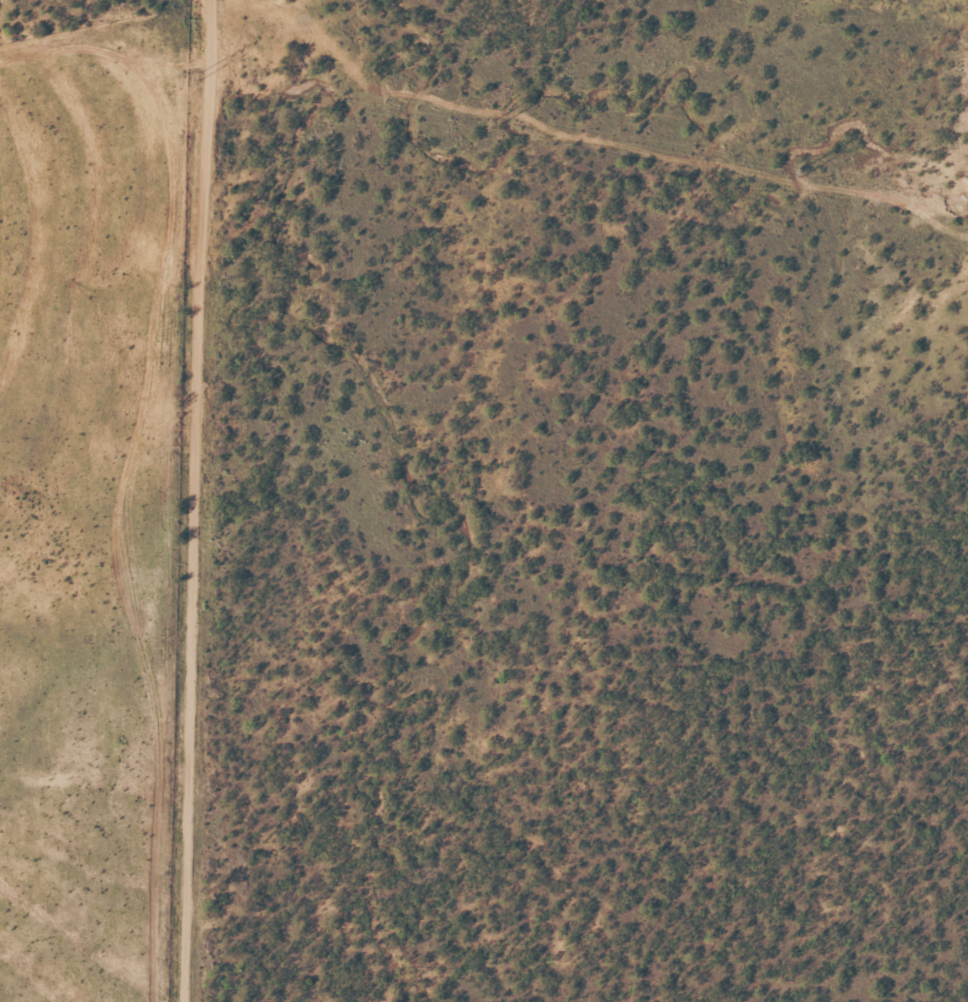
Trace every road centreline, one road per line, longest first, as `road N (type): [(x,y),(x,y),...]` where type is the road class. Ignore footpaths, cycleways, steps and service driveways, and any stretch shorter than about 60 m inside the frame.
road 1 (residential): [(182,1001),(190,867),(188,0)]

